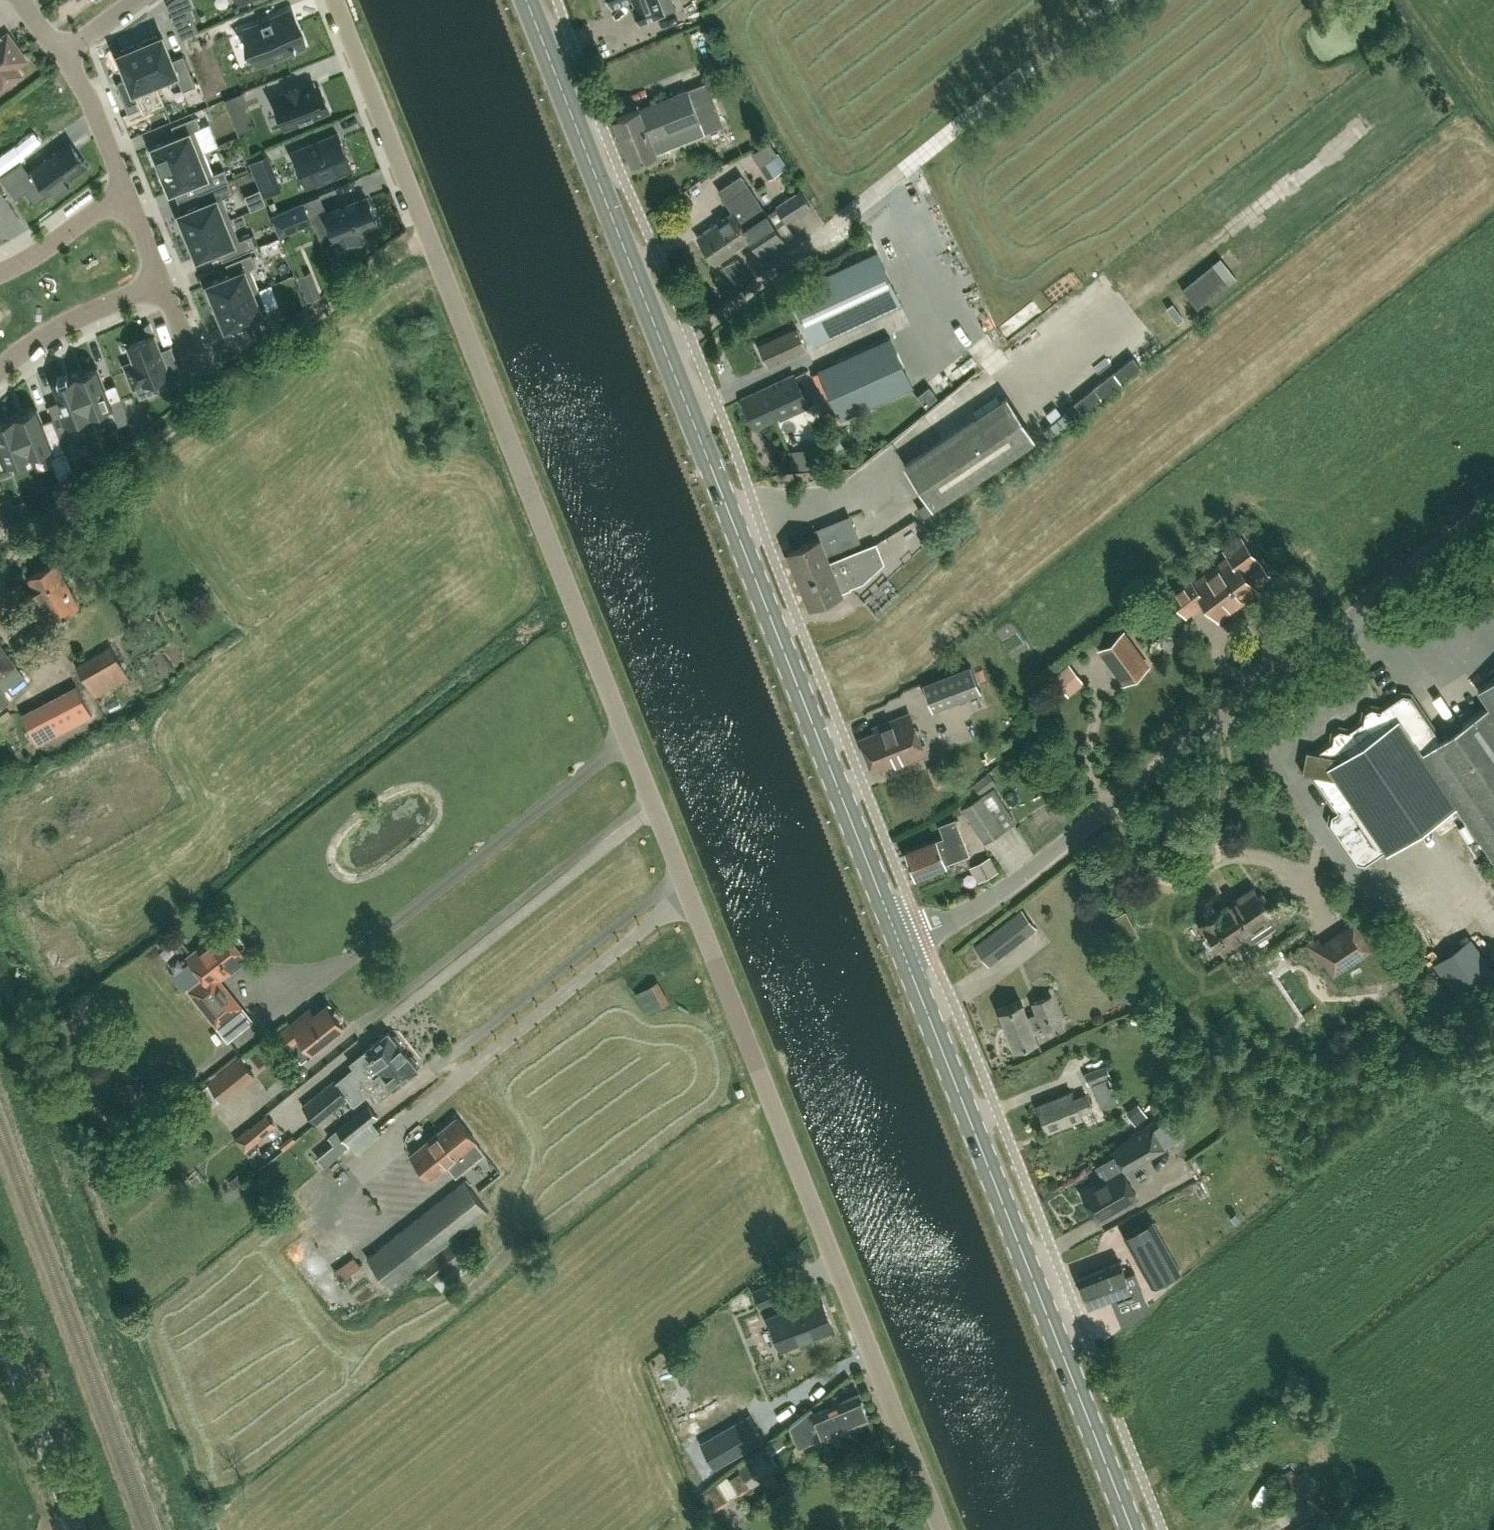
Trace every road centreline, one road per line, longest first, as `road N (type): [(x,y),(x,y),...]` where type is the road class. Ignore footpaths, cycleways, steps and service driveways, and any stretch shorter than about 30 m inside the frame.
road 1 (unclassified): [(941,1529),(335,0)]
road 2 (secondary): [(900,941),(527,0)]
road 3 (unclassified): [(900,941),(1010,886),(1493,504)]
road 4 (secondary): [(1133,1529),(900,941)]
road 5 (unclassified): [(77,1529),(0,1325)]
road 6 (residential): [(161,285),(71,321),(0,368)]
road 7 (residential): [(126,188),(0,272)]
road 8 (residential): [(63,54),(126,188)]
road 9 (track): [(49,1529),(0,1397)]

